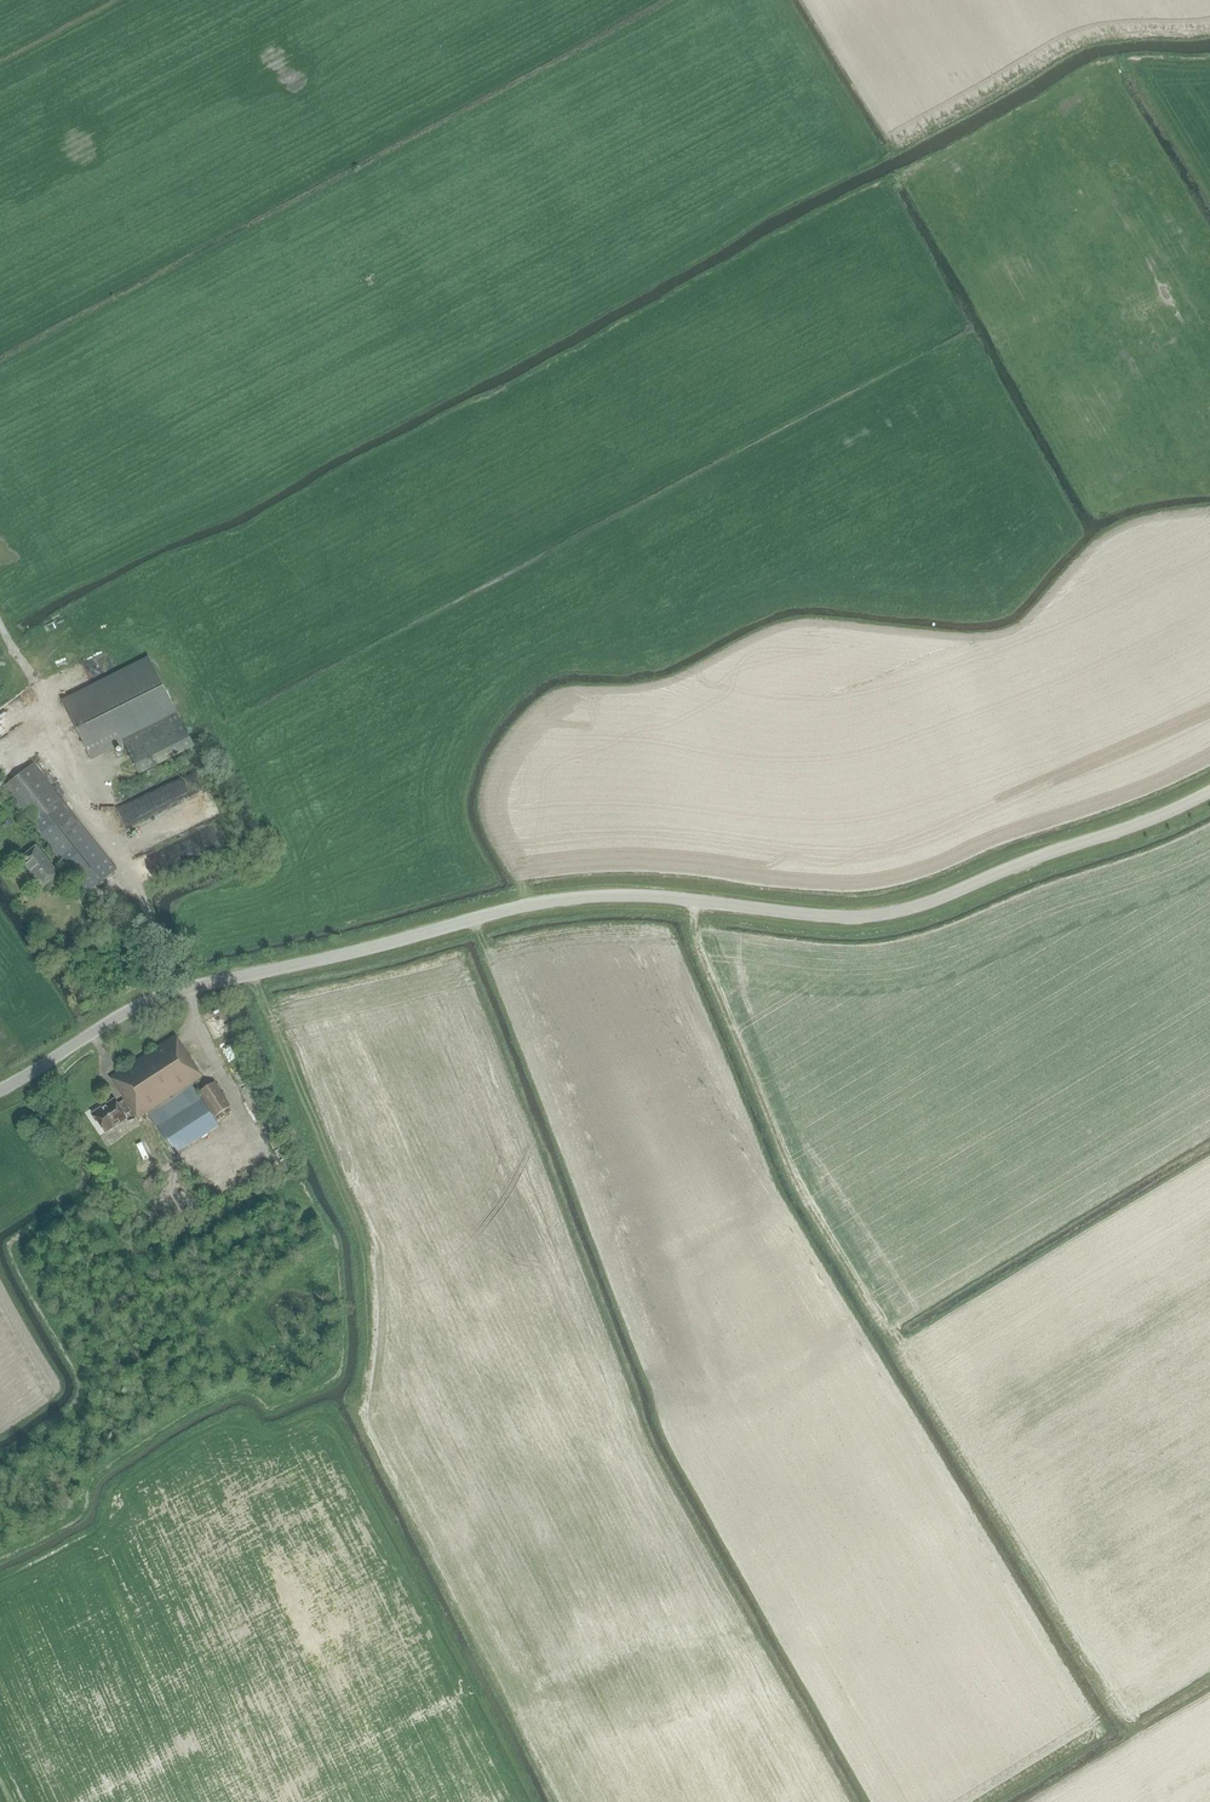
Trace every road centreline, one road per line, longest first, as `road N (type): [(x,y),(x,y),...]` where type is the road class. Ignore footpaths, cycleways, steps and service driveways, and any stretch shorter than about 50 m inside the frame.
road 1 (tertiary): [(0,1091),(113,1021),(212,982),(538,903),(598,896),(844,916),(894,912),(1209,790)]

